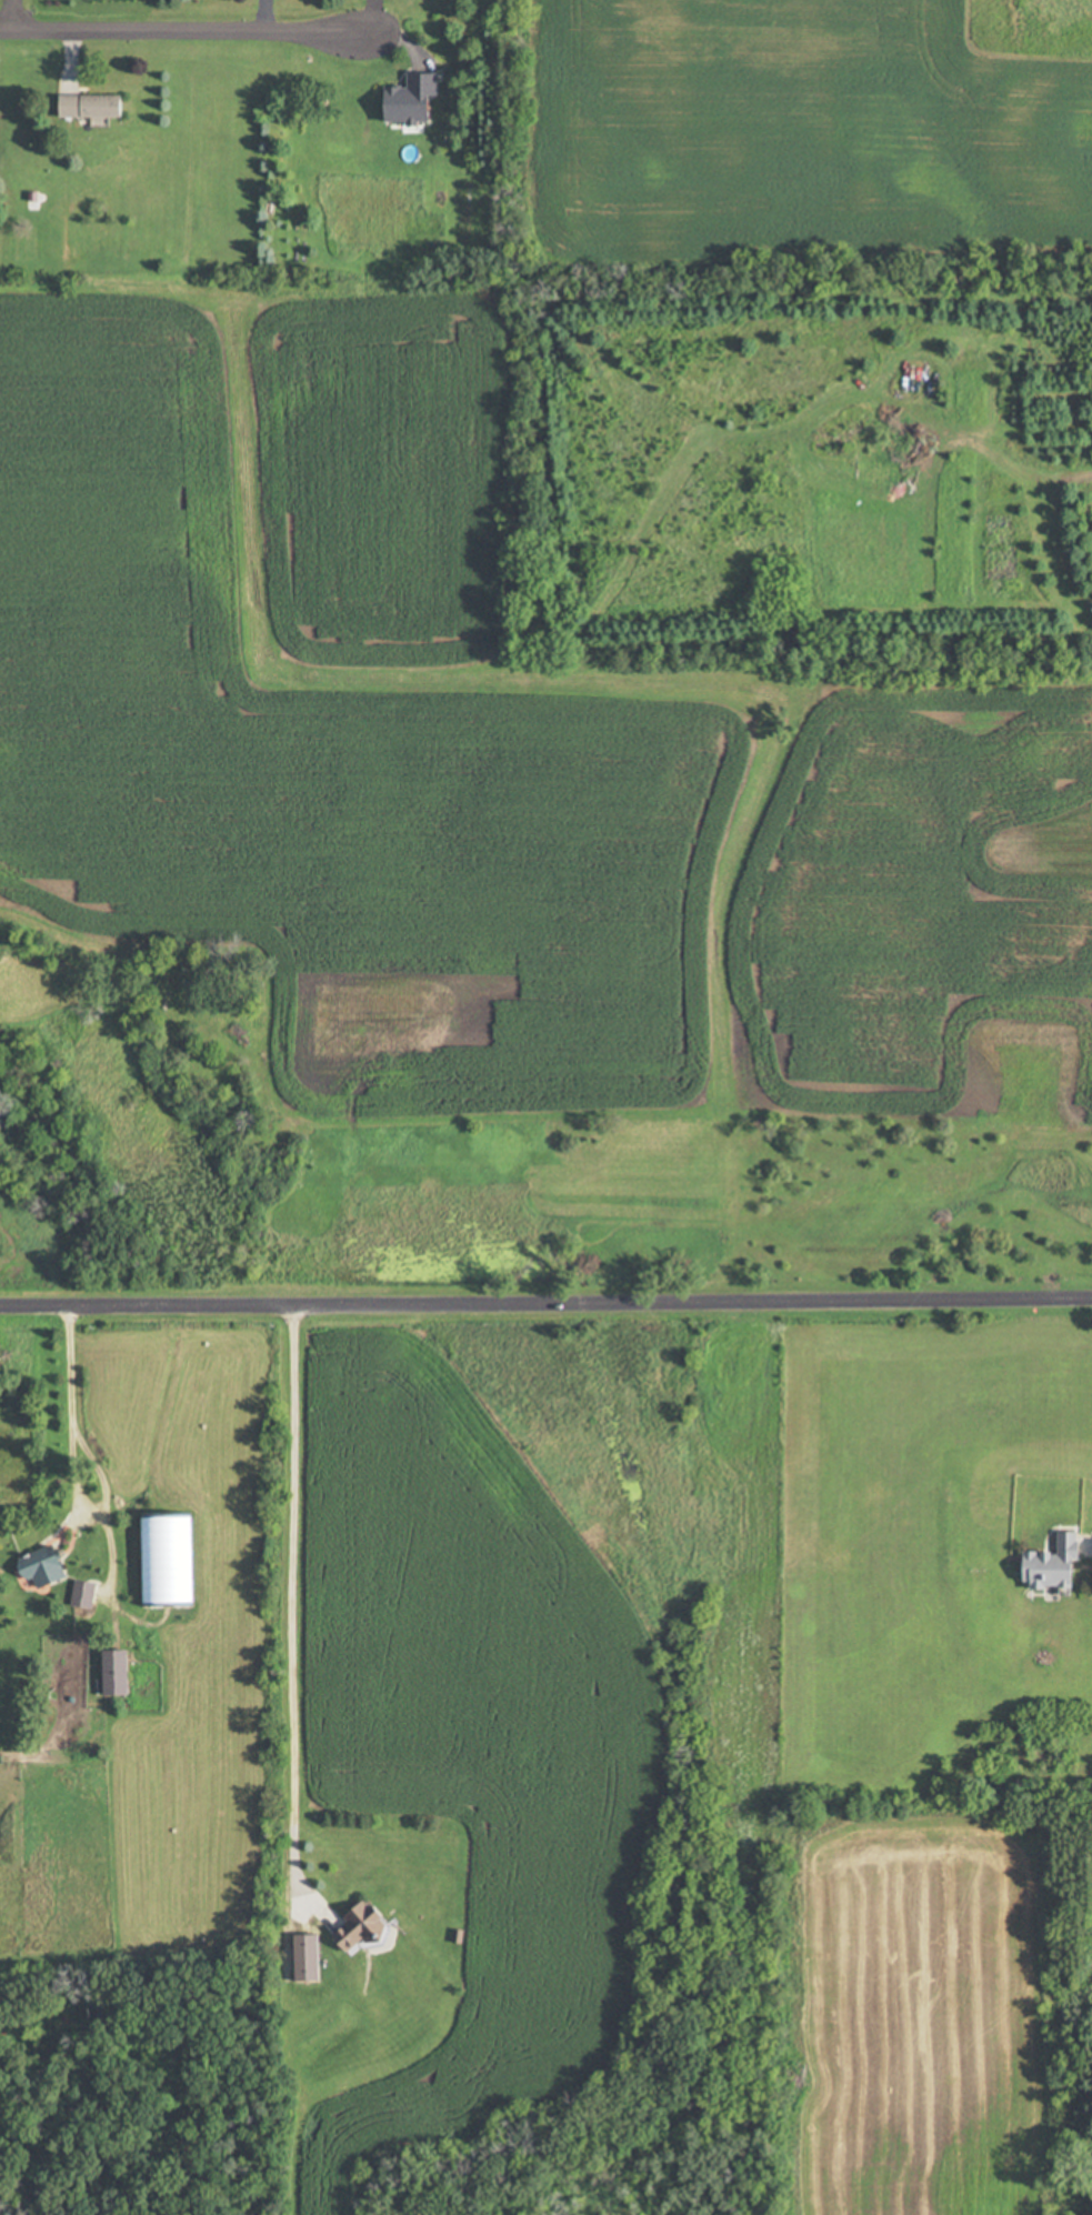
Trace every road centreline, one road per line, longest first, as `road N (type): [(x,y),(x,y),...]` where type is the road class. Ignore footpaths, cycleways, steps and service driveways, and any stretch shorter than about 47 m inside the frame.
road 1 (residential): [(1091,1298),(0,1319)]
road 2 (residential): [(0,27),(364,27)]

